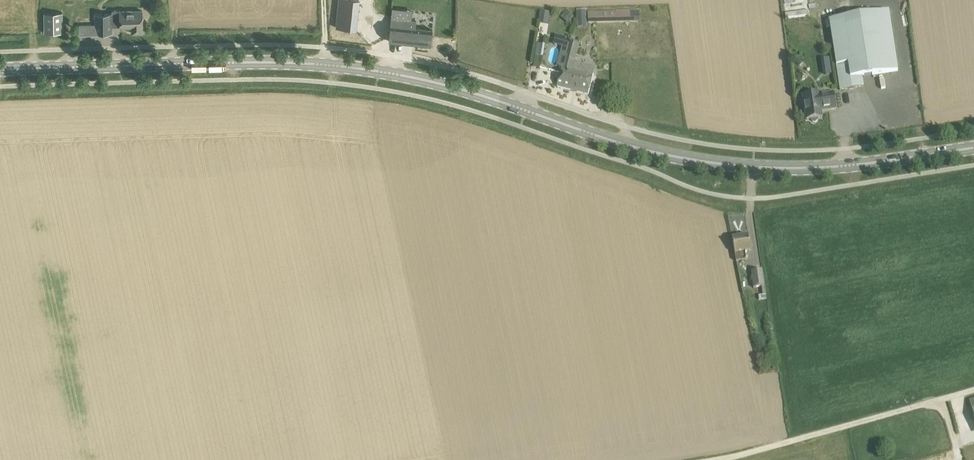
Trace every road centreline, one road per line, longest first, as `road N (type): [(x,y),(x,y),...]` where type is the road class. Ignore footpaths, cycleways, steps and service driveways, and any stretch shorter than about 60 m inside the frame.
road 1 (primary): [(973,148),(835,167),(755,167),(646,151),(461,89),(357,68),(252,62),(0,70)]

